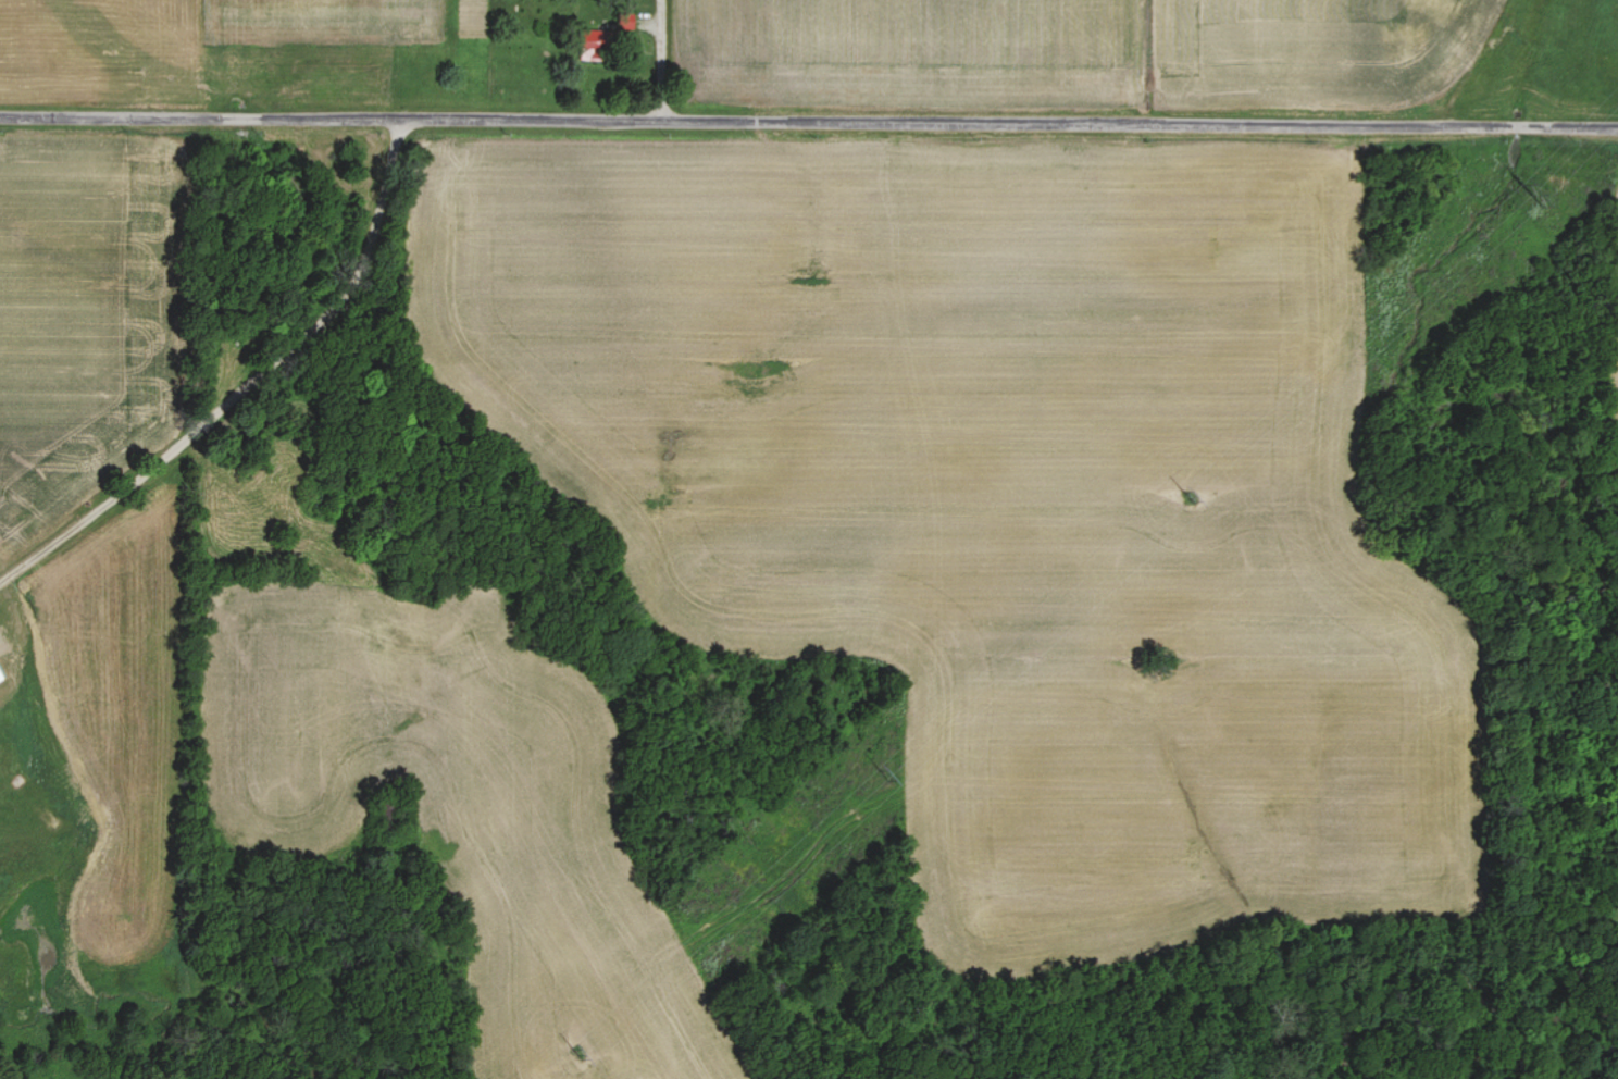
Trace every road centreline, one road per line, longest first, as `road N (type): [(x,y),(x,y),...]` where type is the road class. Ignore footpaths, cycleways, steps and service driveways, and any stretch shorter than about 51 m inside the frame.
road 1 (residential): [(1617,126),(0,117)]
road 2 (residential): [(0,585),(257,382),(357,287),(386,210),(402,119)]

